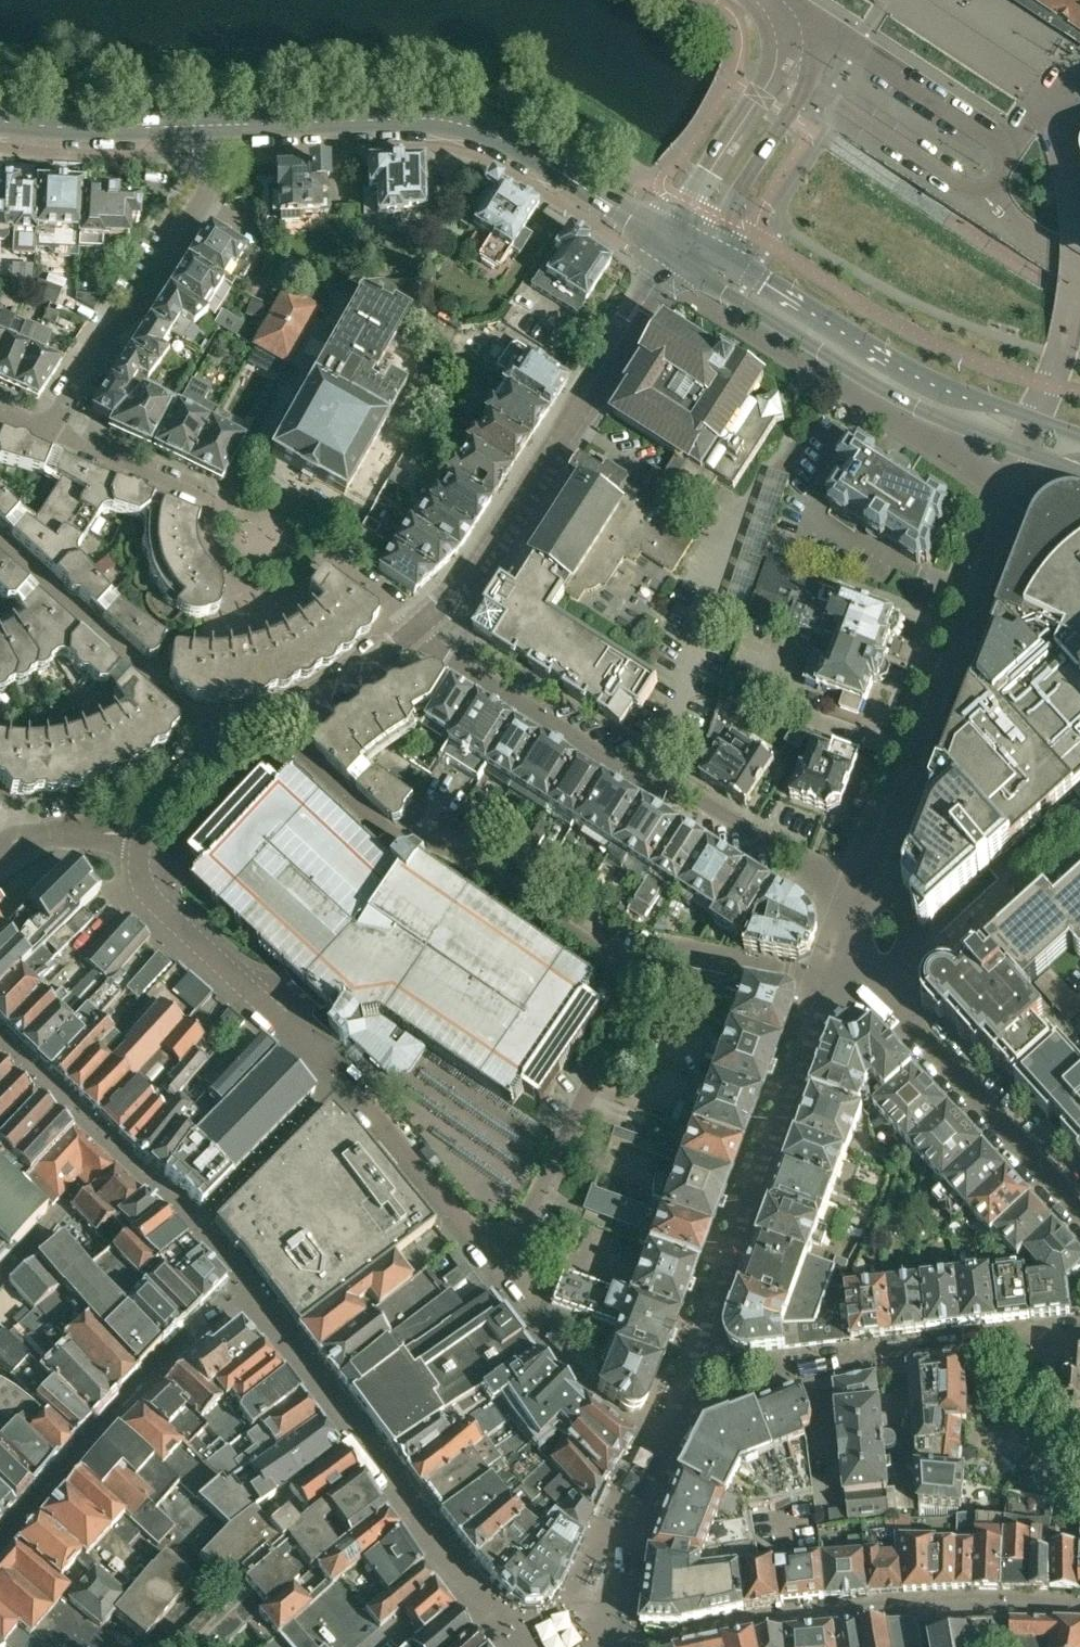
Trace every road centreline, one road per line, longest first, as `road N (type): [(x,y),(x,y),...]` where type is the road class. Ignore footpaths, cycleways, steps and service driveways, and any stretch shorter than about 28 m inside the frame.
road 1 (unclassified): [(141,832),(143,886),(338,1077),(487,1258)]
road 2 (unclassified): [(864,898),(698,796),(663,792),(416,633)]
road 3 (residential): [(46,430),(215,499),(211,548),(237,586),(283,588),(322,558),(389,603),(416,633)]
road 4 (tertiary): [(668,232),(472,126),(427,118),(209,125)]
road 5 (unclassified): [(641,979),(434,840),(395,832),(272,724)]
road 6 (unclassified): [(416,633),(472,580),(663,270)]
road 7 (unclassified): [(1003,507),(864,898)]
road 8 (tertiary): [(1036,419),(889,356),(704,247)]
road 9 (residential): [(46,430),(105,338),(135,311),(200,204),(209,125)]
road 10 (tertiary): [(686,258),(814,345),(979,433)]
road 11 (unclassified): [(487,1258),(525,1211),(641,979)]
road 12 (unclassified): [(1079,1210),(951,1077),(877,974)]
road 13 (residential): [(0,542),(222,745)]
road 14 (unclassified): [(798,1369),(1079,1332)]
road 15 (unclassified): [(877,974),(934,955),(1079,824)]
road 16 (residential): [(827,96),(971,188),(1000,177),(998,146)]
road 17 (tertiary): [(788,37),(768,84),(668,232)]
road 18 (tertiary): [(209,125),(0,123)]
road 19 (unclassified): [(641,979),(660,949),(829,981)]
road 20 (tertiary): [(704,247),(808,83)]
road 21 (residential): [(1036,419),(1070,314),(1077,232)]
road 22 (residential): [(998,146),(1058,120),(1077,232)]
road 23 (residential): [(272,724),(352,682),(416,633)]
road 24 (residential): [(998,146),(856,53)]
road 25 (unclassified): [(20,838),(141,832)]

